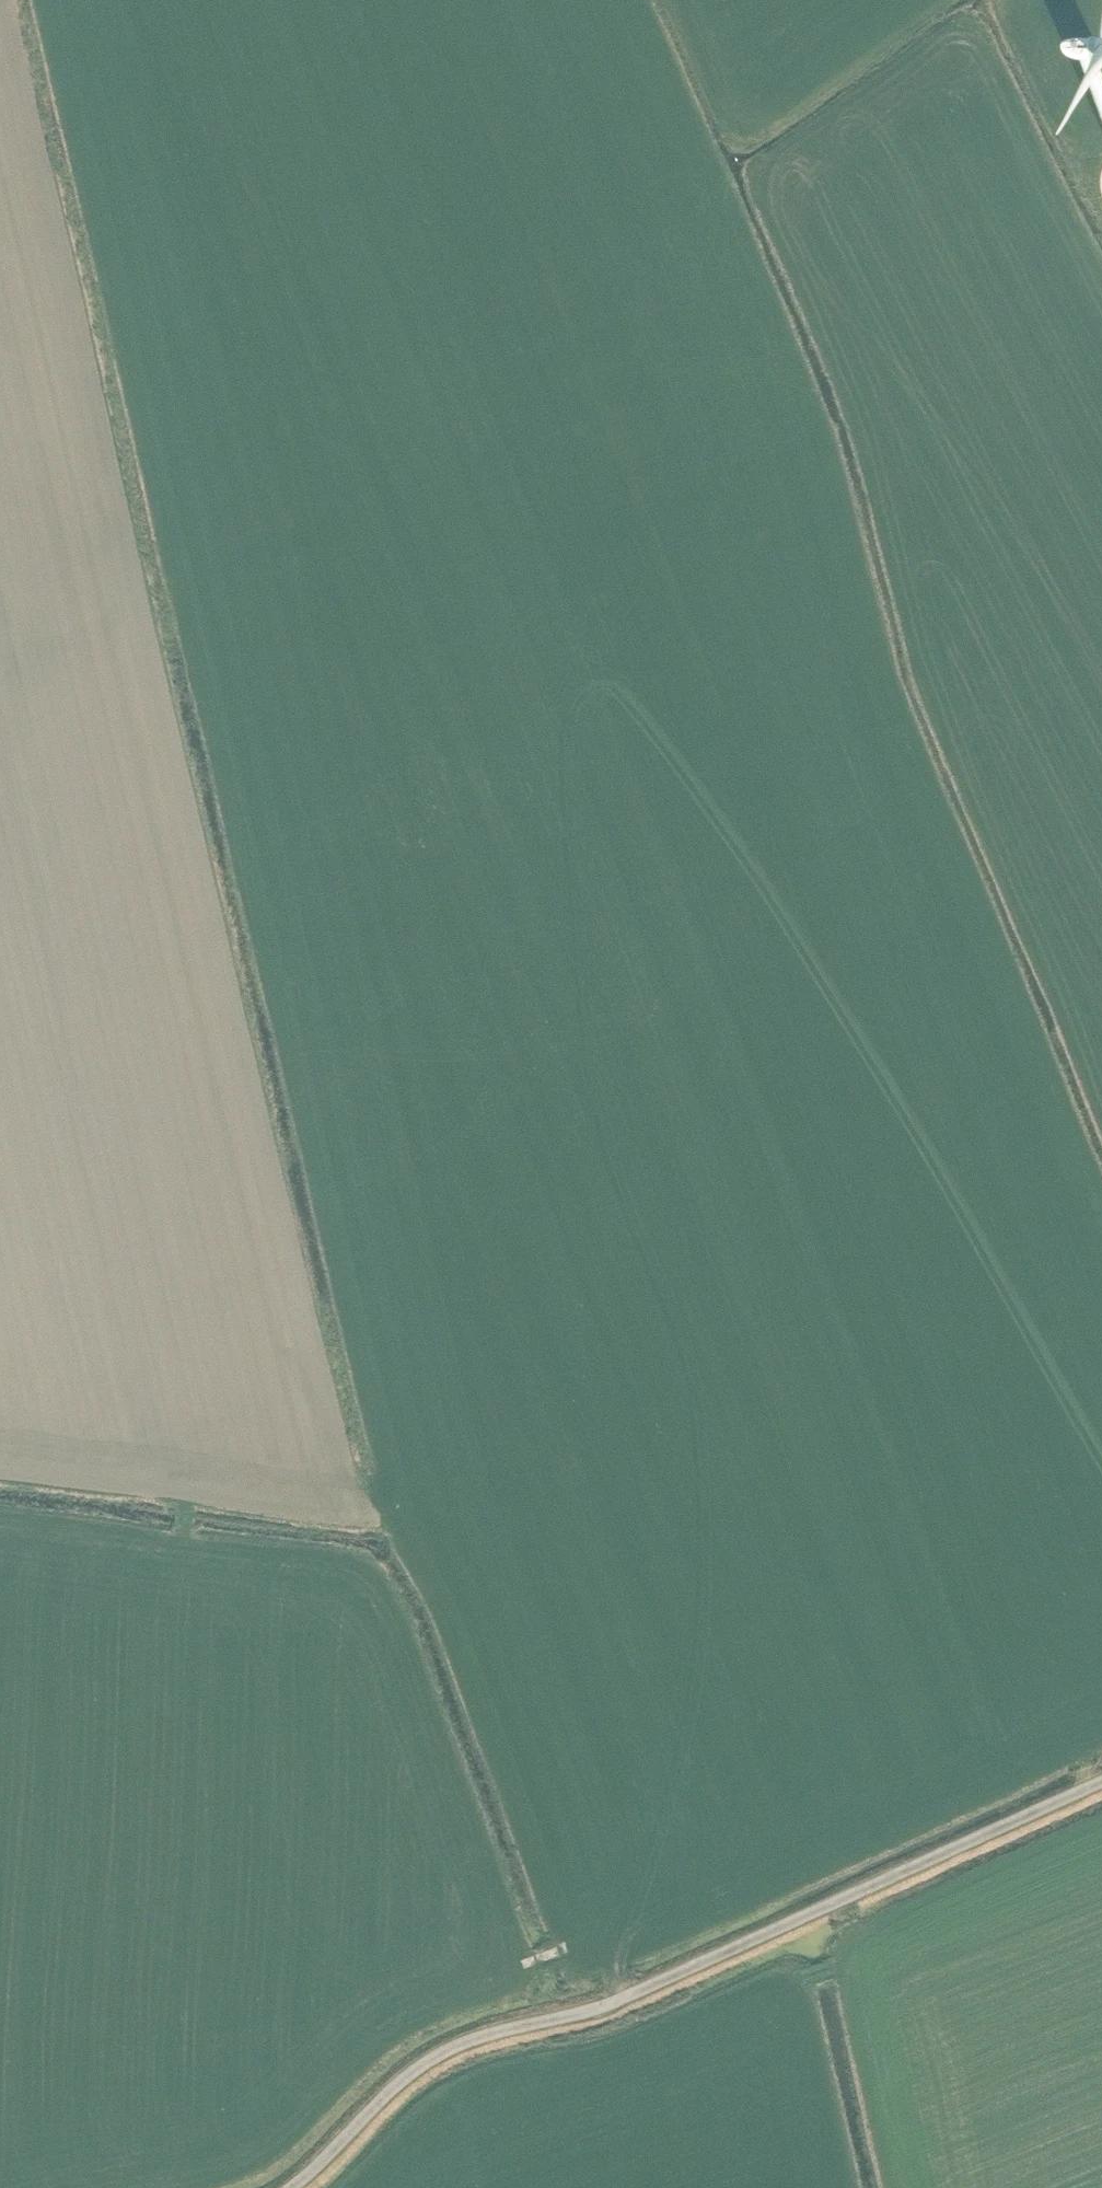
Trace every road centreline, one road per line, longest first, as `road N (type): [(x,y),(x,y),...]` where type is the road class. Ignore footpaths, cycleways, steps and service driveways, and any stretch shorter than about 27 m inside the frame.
road 1 (unclassified): [(295,2187),(405,2079),(454,2048),(598,2011),(1101,1786)]

